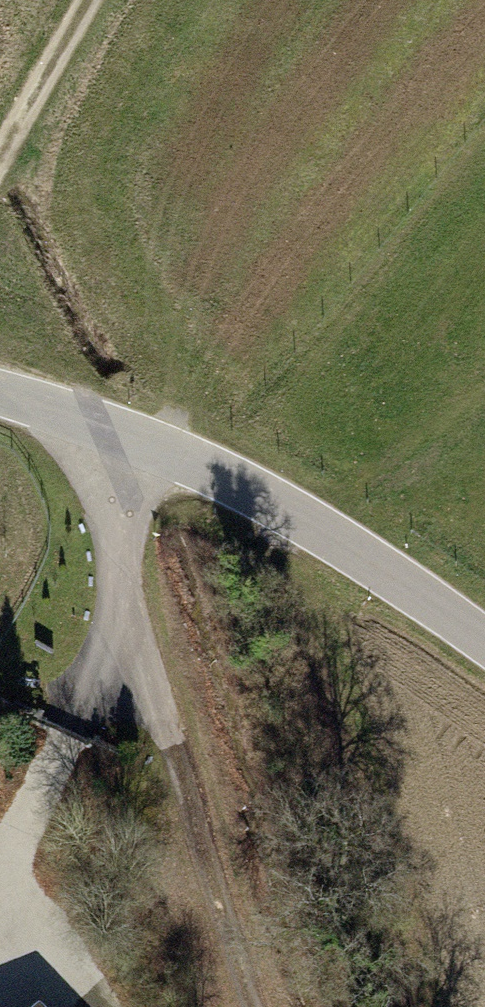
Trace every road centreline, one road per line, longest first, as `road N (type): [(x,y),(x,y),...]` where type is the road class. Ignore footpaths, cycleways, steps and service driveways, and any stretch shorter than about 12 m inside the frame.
road 1 (tertiary): [(0,391),(195,451),(357,546),(484,635)]
road 2 (track): [(171,774),(241,1006)]
road 3 (track): [(94,0),(0,168)]

